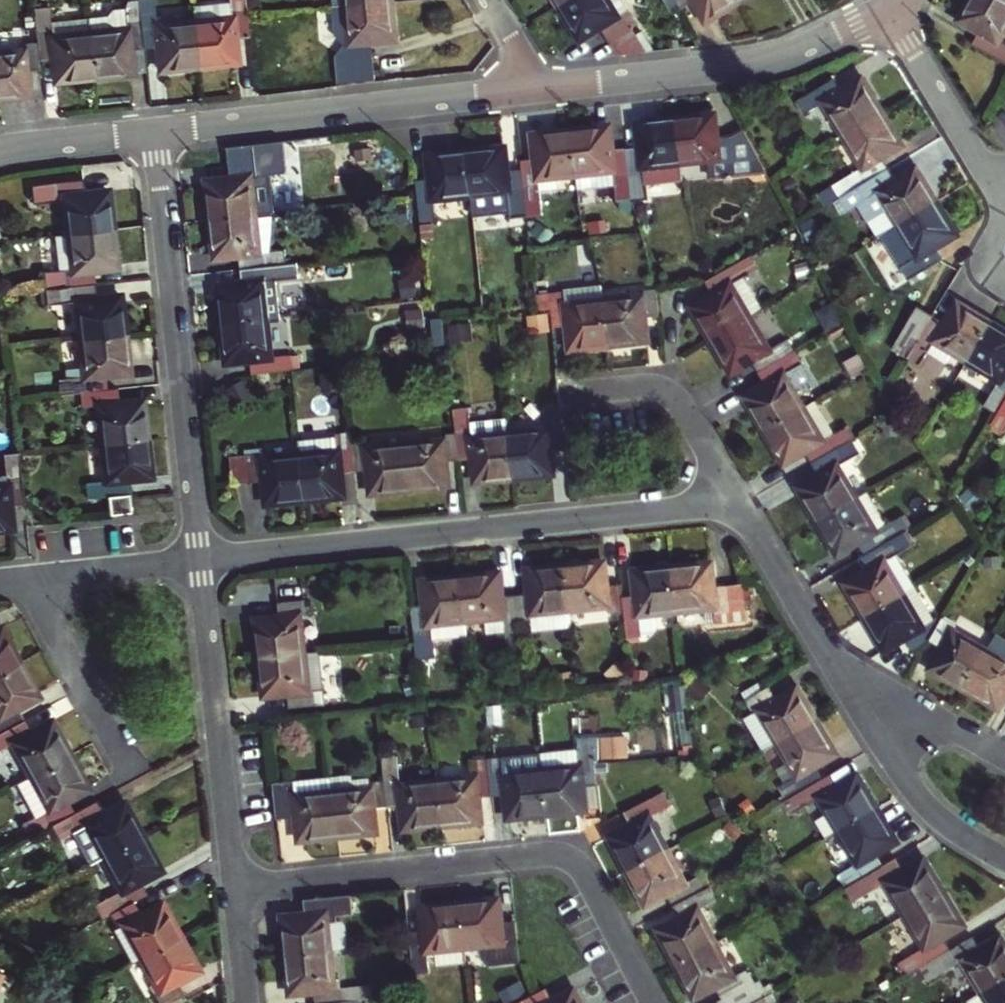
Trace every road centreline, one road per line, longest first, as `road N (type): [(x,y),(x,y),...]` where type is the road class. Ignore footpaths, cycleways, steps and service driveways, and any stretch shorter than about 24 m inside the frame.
road 1 (residential): [(200,561),(739,501)]
road 2 (residential): [(234,884),(553,855),(585,876),(649,1002)]
road 3 (residential): [(155,131),(200,561)]
road 4 (residential): [(527,91),(761,64),(889,9)]
road 5 (residential): [(155,131),(527,91)]
road 6 (residential): [(200,561),(234,884)]
road 7 (residential): [(829,658),(919,799),(1004,861)]
road 8 (residential): [(889,9),(1004,205)]
road 9 (residential): [(571,397),(667,393),(739,501)]
road 10 (residential): [(27,580),(131,775)]
road 11 (residential): [(829,658),(1004,756)]
road 12 (residential): [(739,501),(829,658)]
road 13 (residential): [(27,580),(200,561)]
road 14 (residential): [(0,152),(155,131)]

